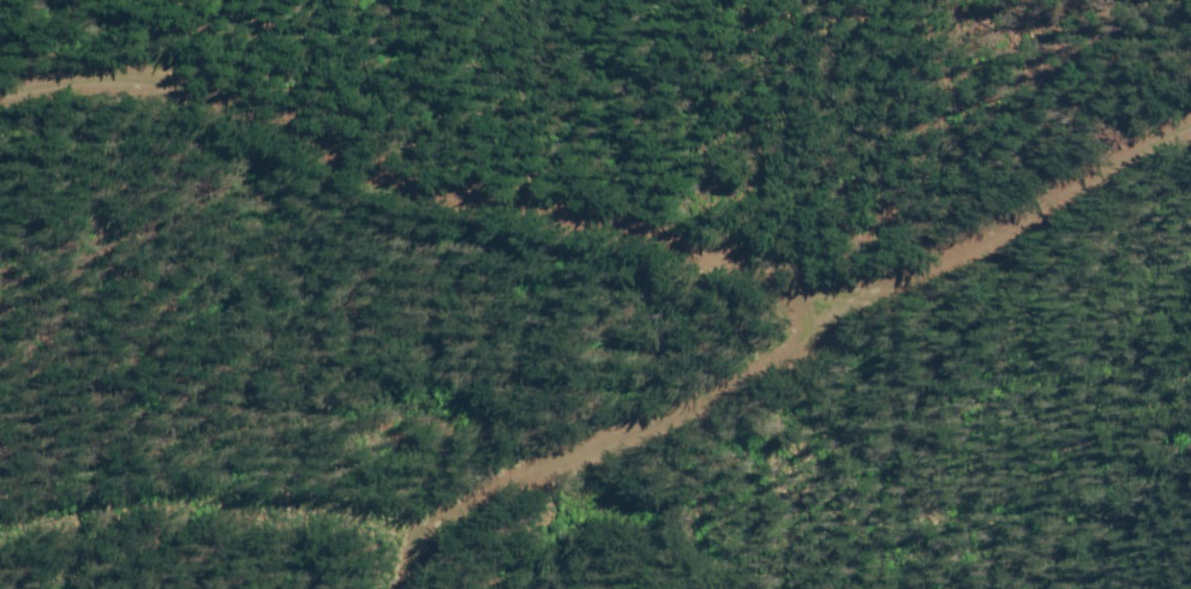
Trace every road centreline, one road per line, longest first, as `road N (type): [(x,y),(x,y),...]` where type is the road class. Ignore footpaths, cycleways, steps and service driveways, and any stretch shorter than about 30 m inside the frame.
road 1 (track): [(0,71),(50,99),(590,220),(851,305),(1190,132)]
road 2 (track): [(851,305),(744,389),(470,506),(414,588)]

